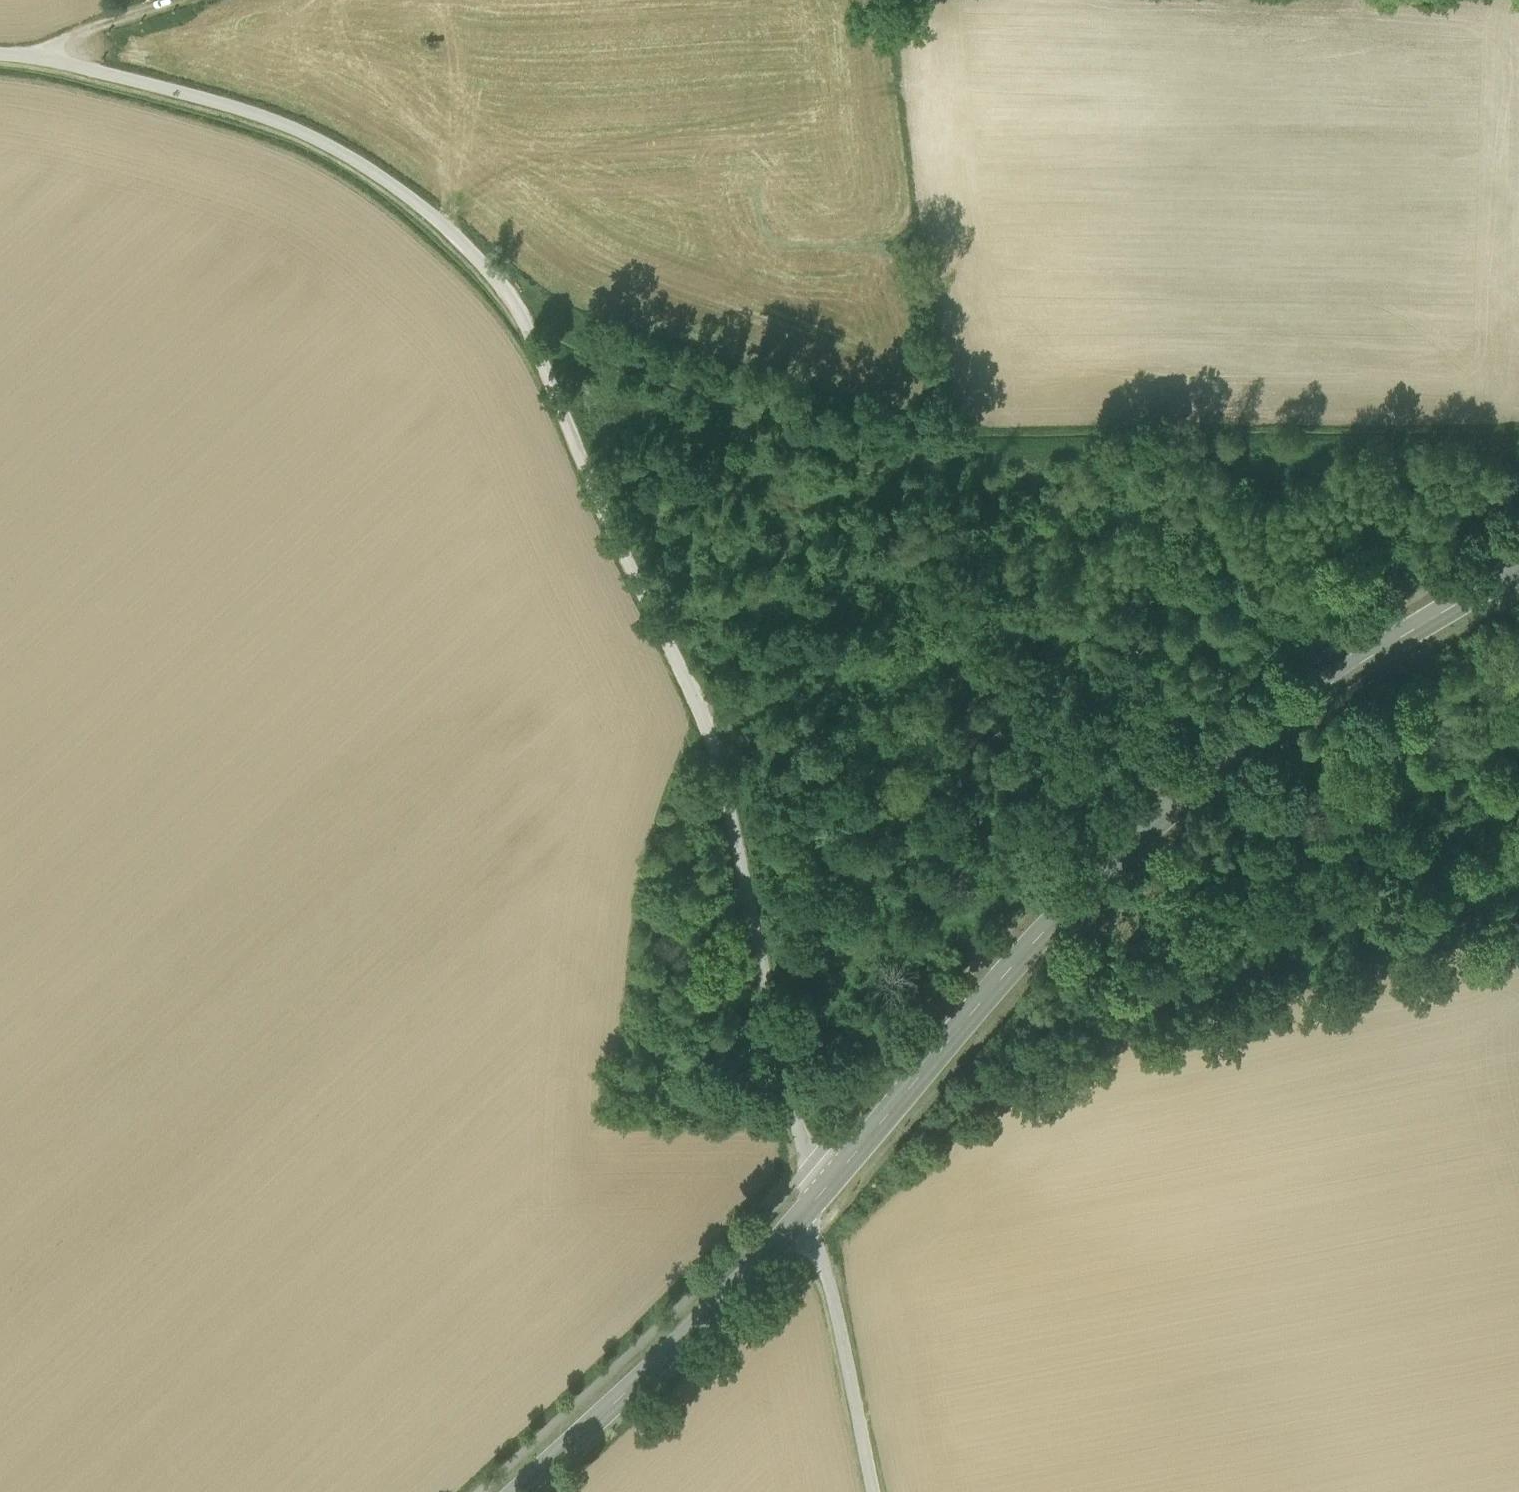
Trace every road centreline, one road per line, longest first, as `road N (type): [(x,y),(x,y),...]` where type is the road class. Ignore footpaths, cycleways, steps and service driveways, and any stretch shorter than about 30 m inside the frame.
road 1 (unclassified): [(808,1216),(809,1165),(705,718),(497,302),(362,178),(300,142),(0,62)]
road 2 (tertiary): [(1518,566),(1367,658),(1197,787),(1044,931),(808,1216)]
road 3 (tertiary): [(808,1216),(517,1491)]
road 4 (unclassified): [(876,1491),(808,1216)]

